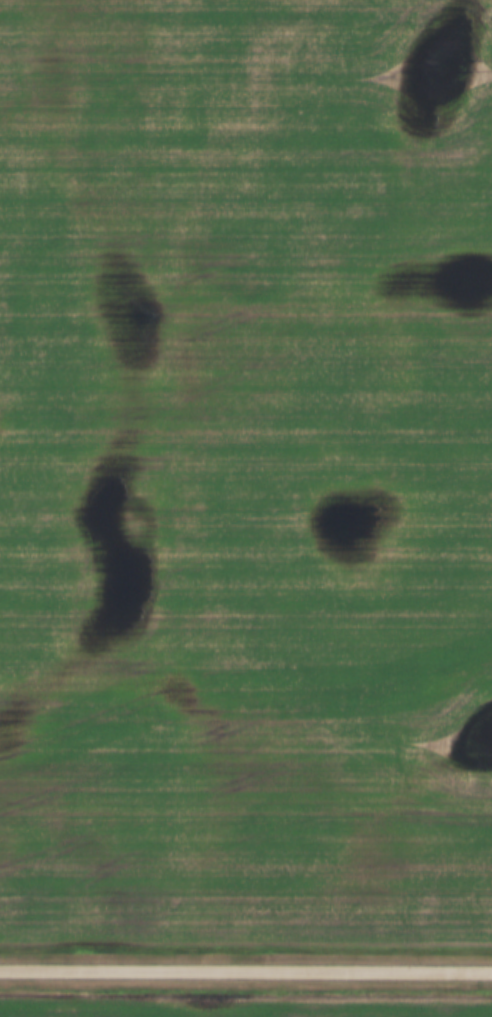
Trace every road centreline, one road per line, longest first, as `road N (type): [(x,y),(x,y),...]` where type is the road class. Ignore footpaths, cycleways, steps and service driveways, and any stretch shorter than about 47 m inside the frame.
road 1 (residential): [(491,966),(0,964)]

